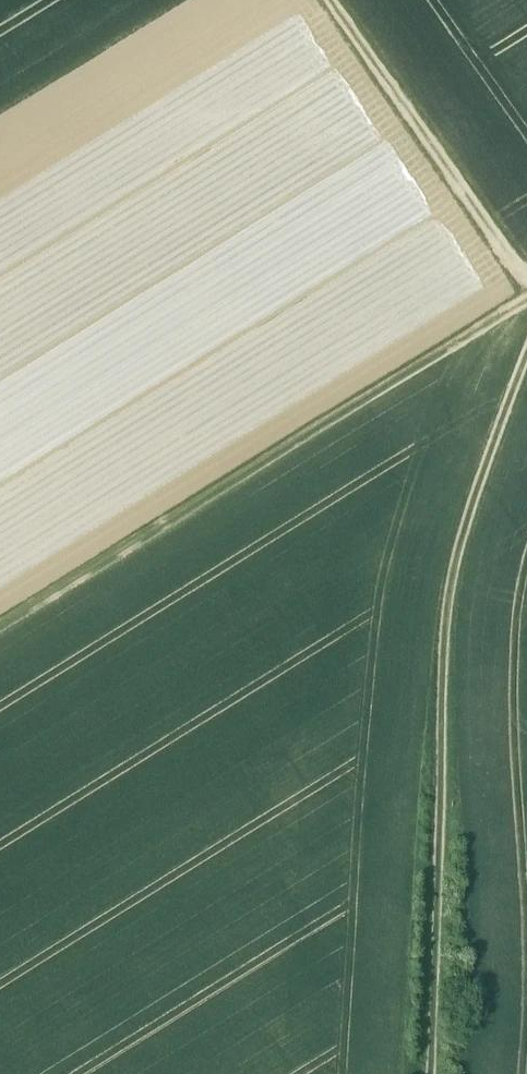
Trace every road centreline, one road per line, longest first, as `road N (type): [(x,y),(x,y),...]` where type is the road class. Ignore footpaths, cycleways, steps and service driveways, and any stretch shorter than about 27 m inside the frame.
road 1 (track): [(526,363),(451,573),(434,1073)]
road 2 (track): [(526,303),(0,627)]
road 3 (track): [(526,275),(331,0)]

